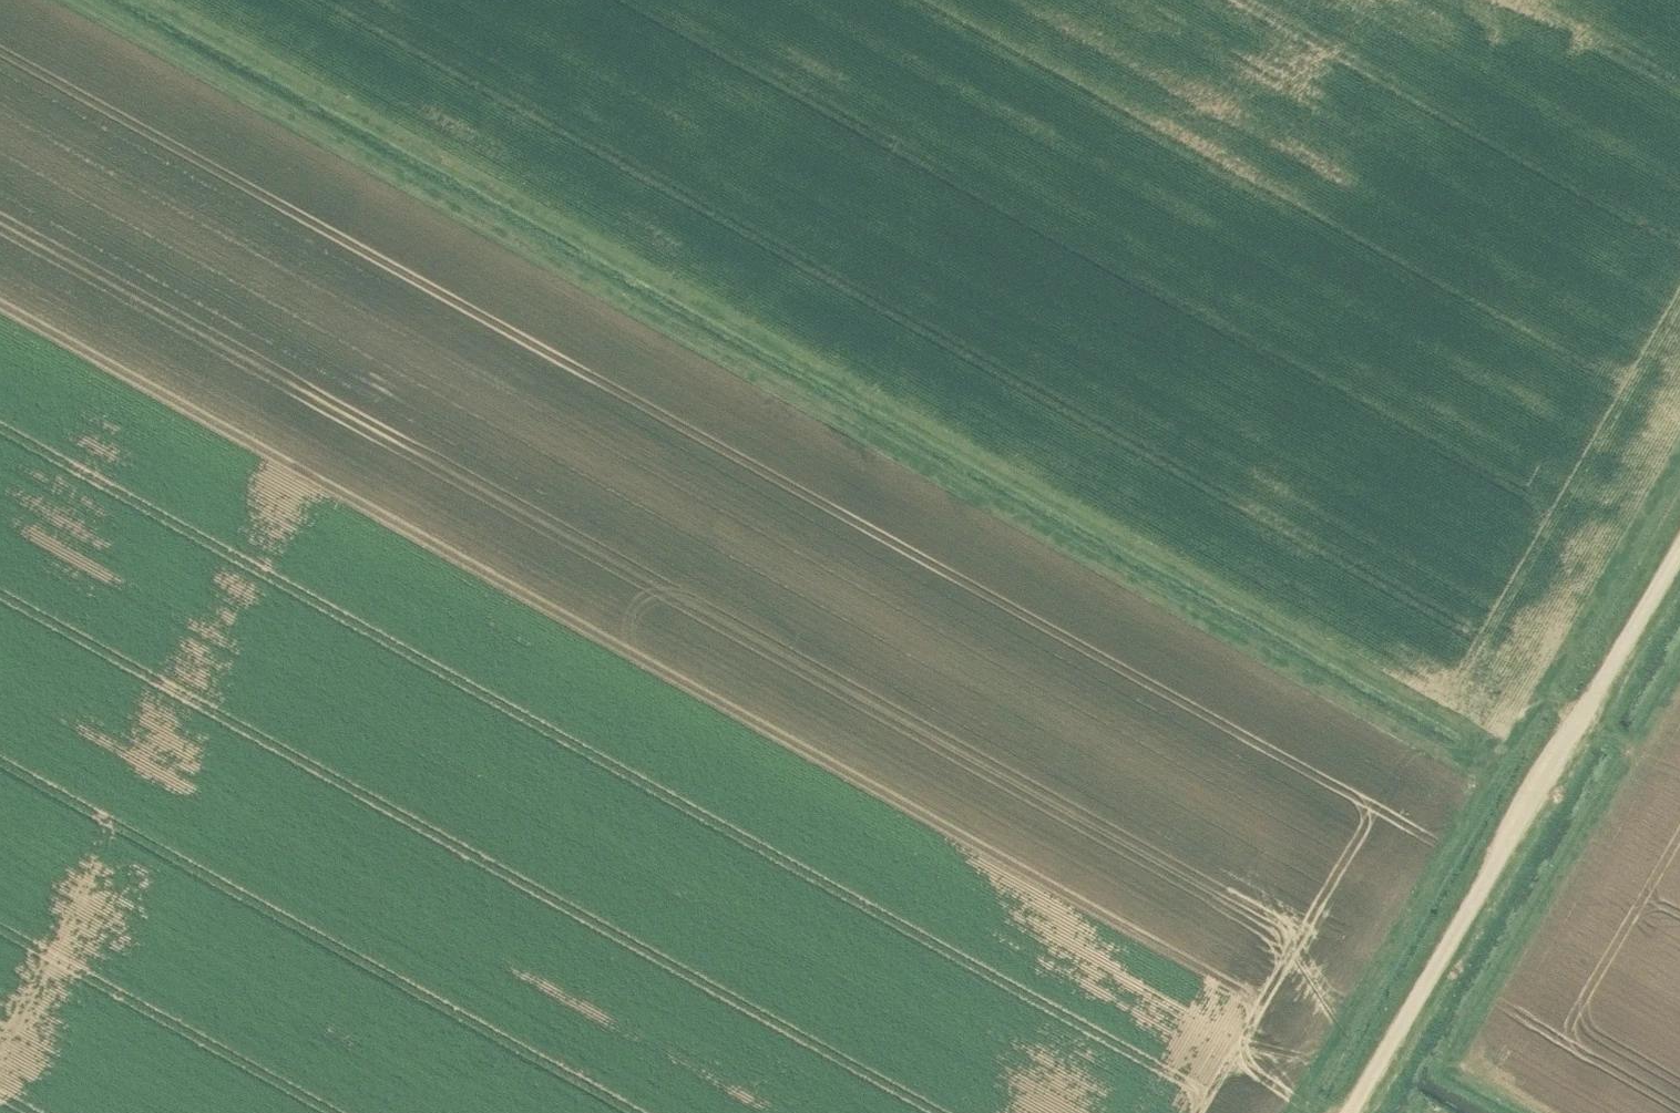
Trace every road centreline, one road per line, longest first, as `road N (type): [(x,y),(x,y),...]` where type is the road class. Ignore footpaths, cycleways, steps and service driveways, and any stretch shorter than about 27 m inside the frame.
road 1 (unclassified): [(1351,1112),(1679,549)]

